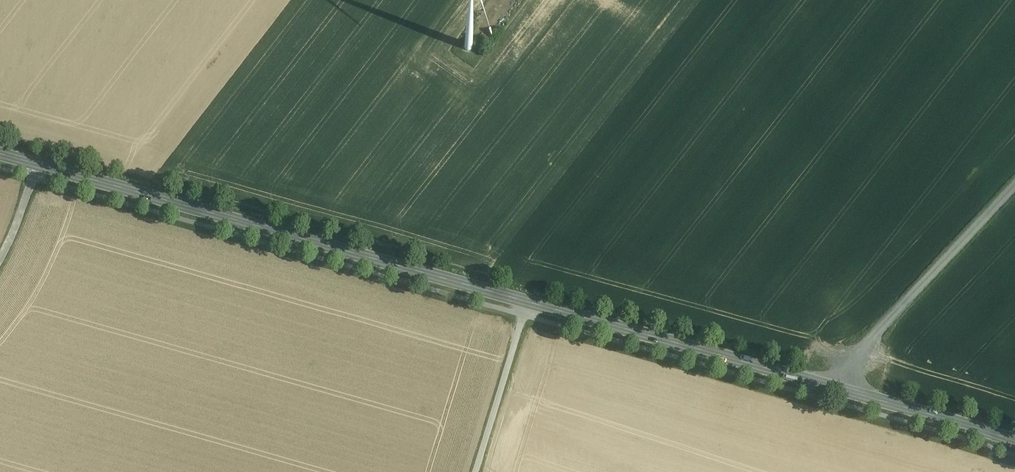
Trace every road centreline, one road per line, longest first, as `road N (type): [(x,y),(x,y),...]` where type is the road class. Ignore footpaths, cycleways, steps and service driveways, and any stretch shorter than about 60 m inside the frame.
road 1 (secondary): [(0,155),(1014,443)]

